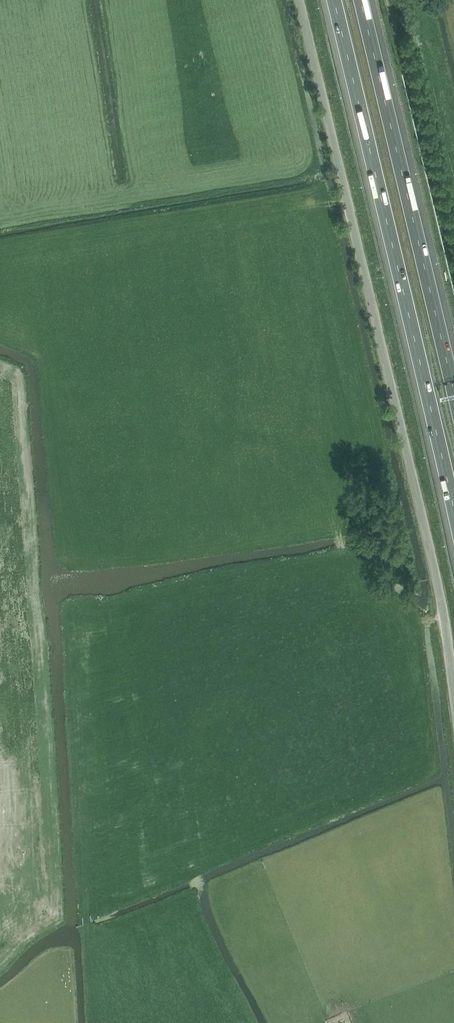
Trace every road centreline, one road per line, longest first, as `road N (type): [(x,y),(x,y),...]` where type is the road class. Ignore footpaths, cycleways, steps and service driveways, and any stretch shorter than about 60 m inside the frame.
road 1 (unclassified): [(453,688),(436,572),(301,0)]
road 2 (motorway): [(335,0),(453,505)]
road 3 (motorway): [(453,394),(362,0)]

